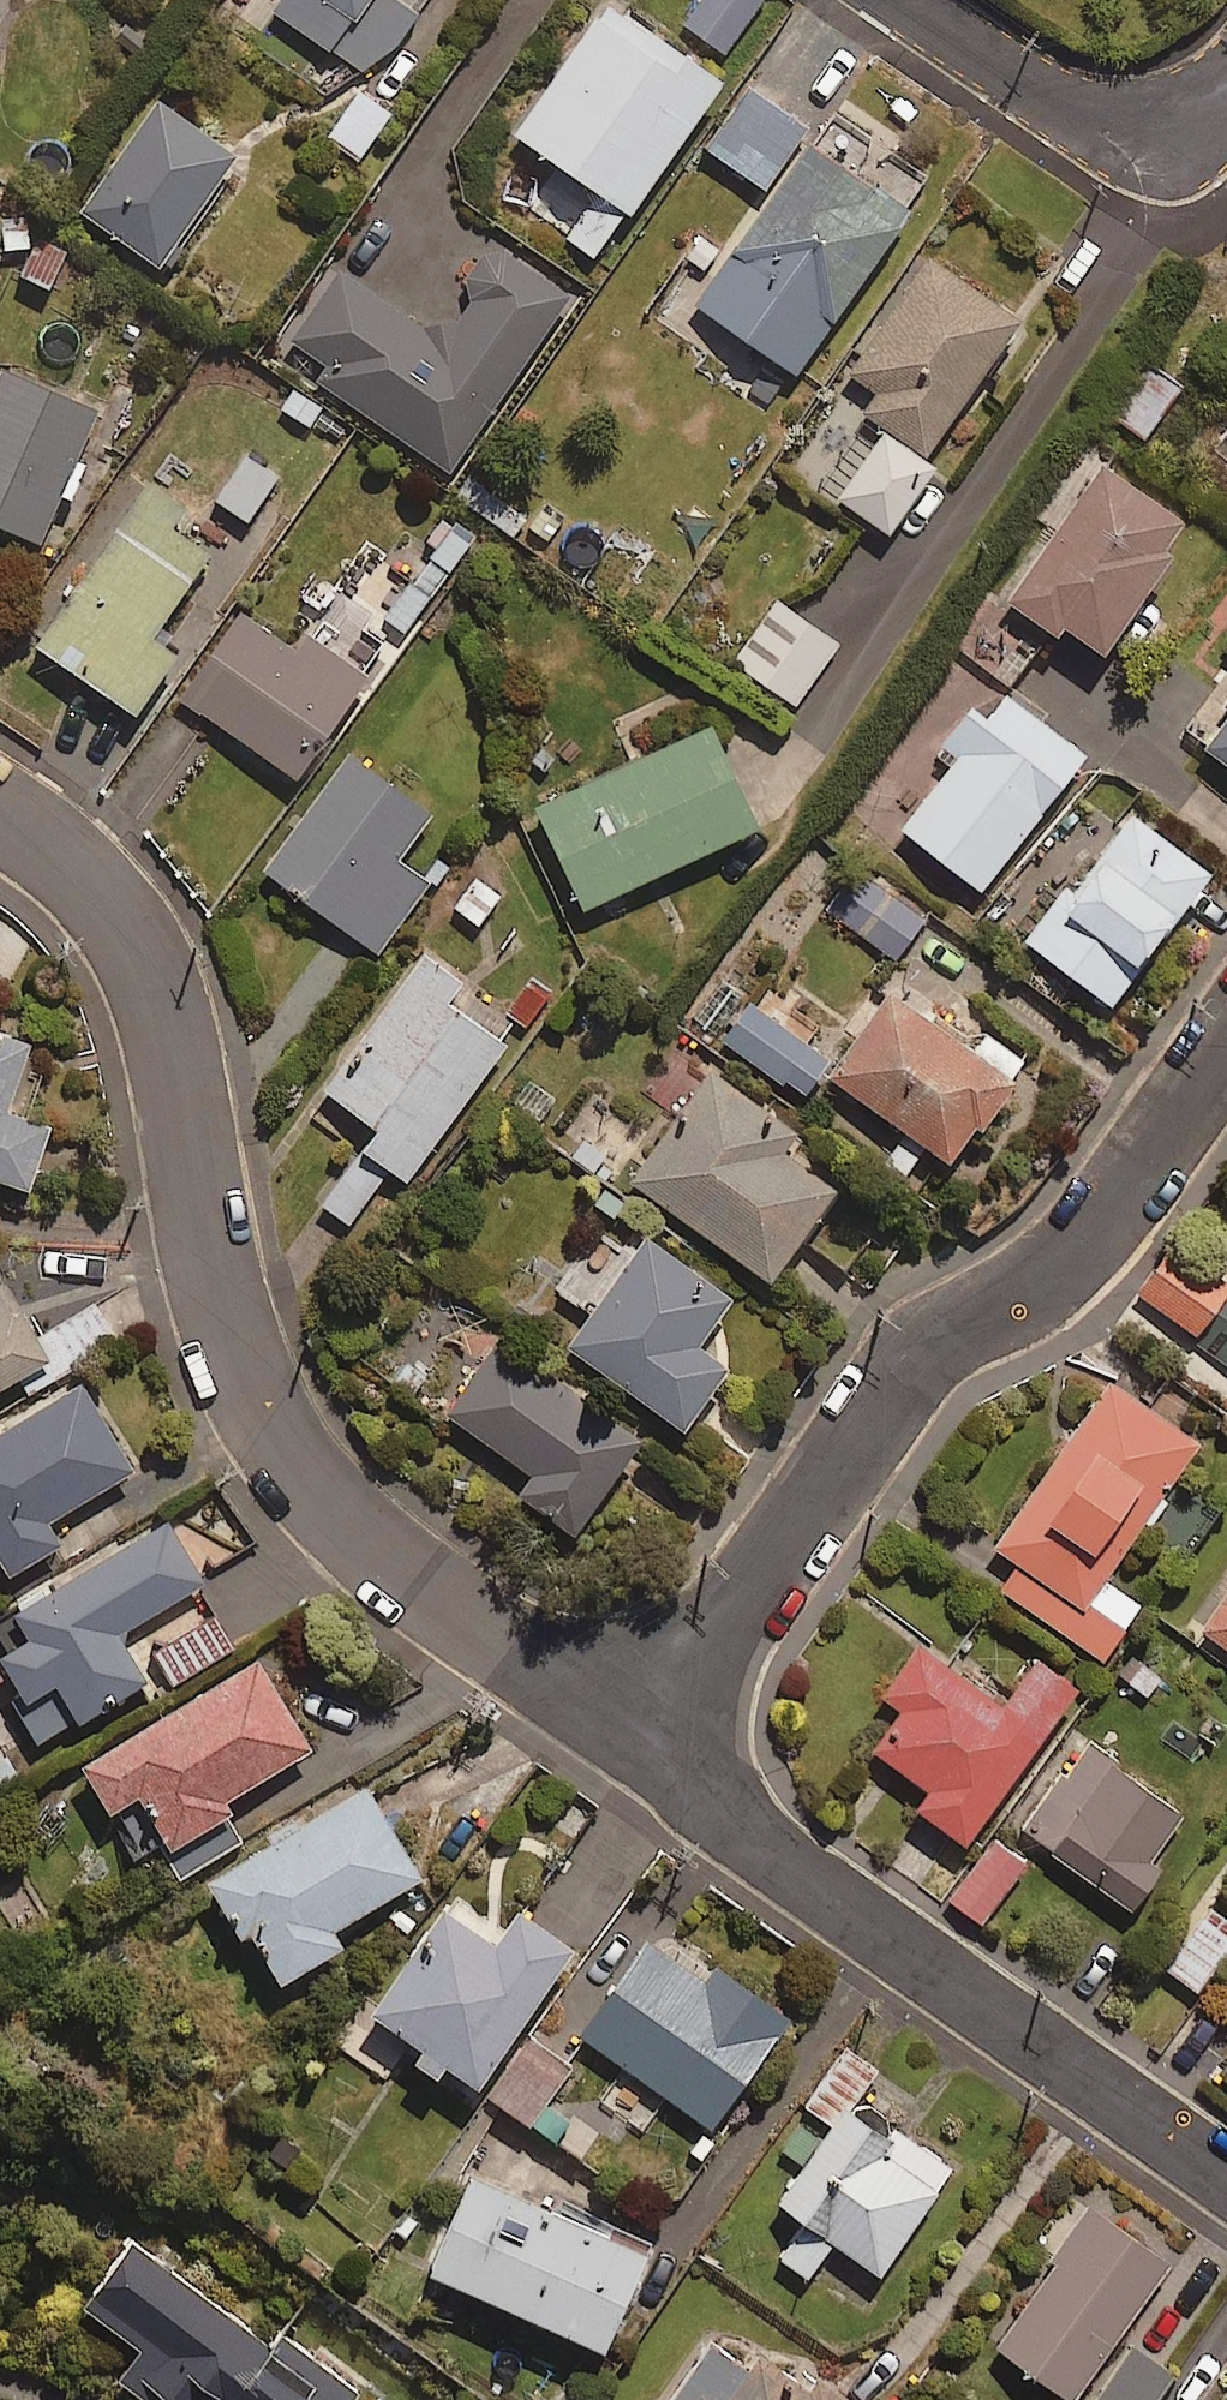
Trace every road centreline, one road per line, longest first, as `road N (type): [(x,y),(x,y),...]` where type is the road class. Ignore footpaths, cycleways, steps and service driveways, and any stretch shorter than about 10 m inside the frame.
road 1 (residential): [(0,785),(110,880),(167,953),(204,1071),(227,1255),(272,1406),(348,1515),(652,1720)]
road 2 (residential): [(1226,1042),(1113,1204),(1050,1266),(967,1311),(913,1363),(652,1720)]
road 3 (residential): [(652,1720),(755,1846),(1226,2176)]
road 4 (residential): [(921,0),(1070,102),(1156,134),(1226,94)]

